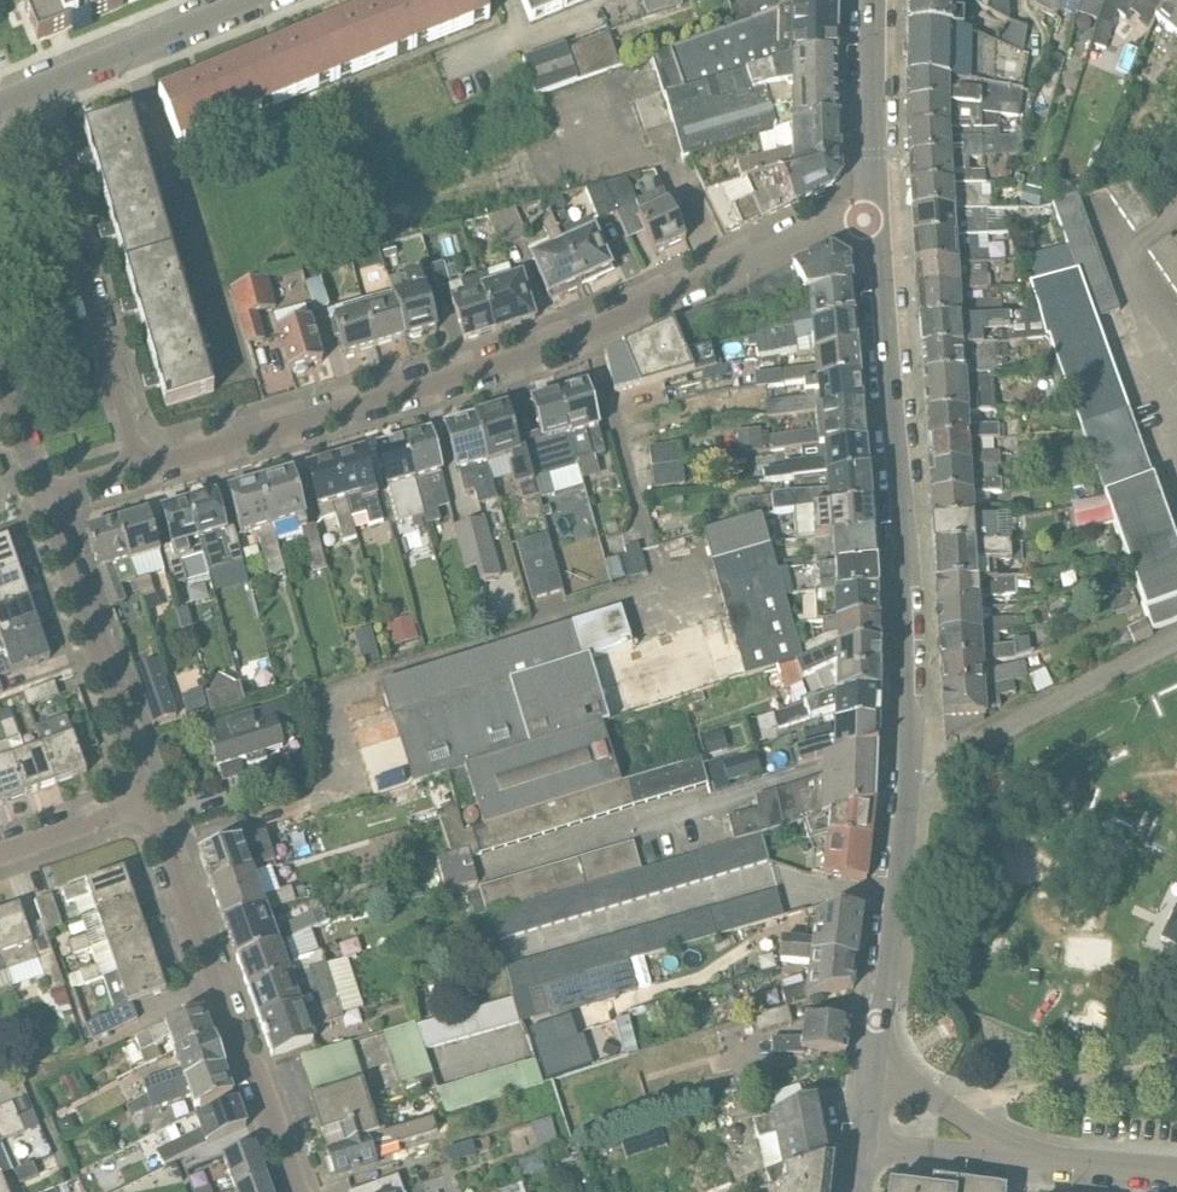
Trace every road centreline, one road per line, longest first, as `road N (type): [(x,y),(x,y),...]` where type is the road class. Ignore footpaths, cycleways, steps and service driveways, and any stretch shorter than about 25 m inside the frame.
road 1 (tertiary): [(870,1078),(907,754),(908,665),(875,215)]
road 2 (residential): [(875,215),(842,220),(547,348),(140,468)]
road 3 (residential): [(301,1191),(232,1036),(151,801)]
road 4 (residential): [(140,468),(30,93)]
road 5 (residential): [(151,801),(42,497)]
road 6 (residential): [(30,93),(261,0)]
road 7 (tertiary): [(875,215),(869,0)]
road 8 (residential): [(1176,1170),(1011,1155)]
road 9 (residential): [(1011,1155),(909,1083),(870,1078)]
road 10 (residential): [(151,801),(0,854)]
road 11 (residential): [(864,1142),(1011,1155)]
road 12 (residential): [(42,497),(0,379)]

